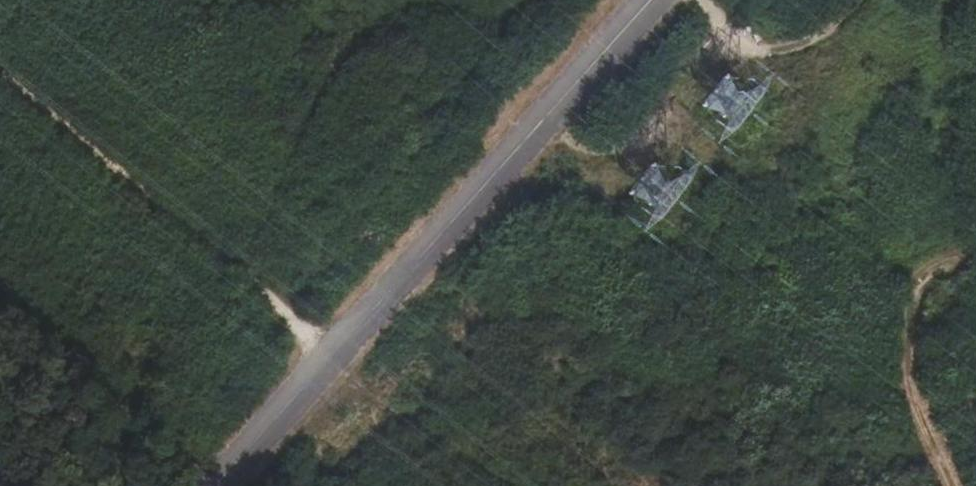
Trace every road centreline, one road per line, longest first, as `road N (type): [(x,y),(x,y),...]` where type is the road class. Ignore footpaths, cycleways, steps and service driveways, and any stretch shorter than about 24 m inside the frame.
road 1 (unclassified): [(209,485),(647,0)]
road 2 (track): [(336,346),(0,72)]
road 3 (track): [(531,129),(590,159),(628,144),(727,50),(821,30),(852,0)]

